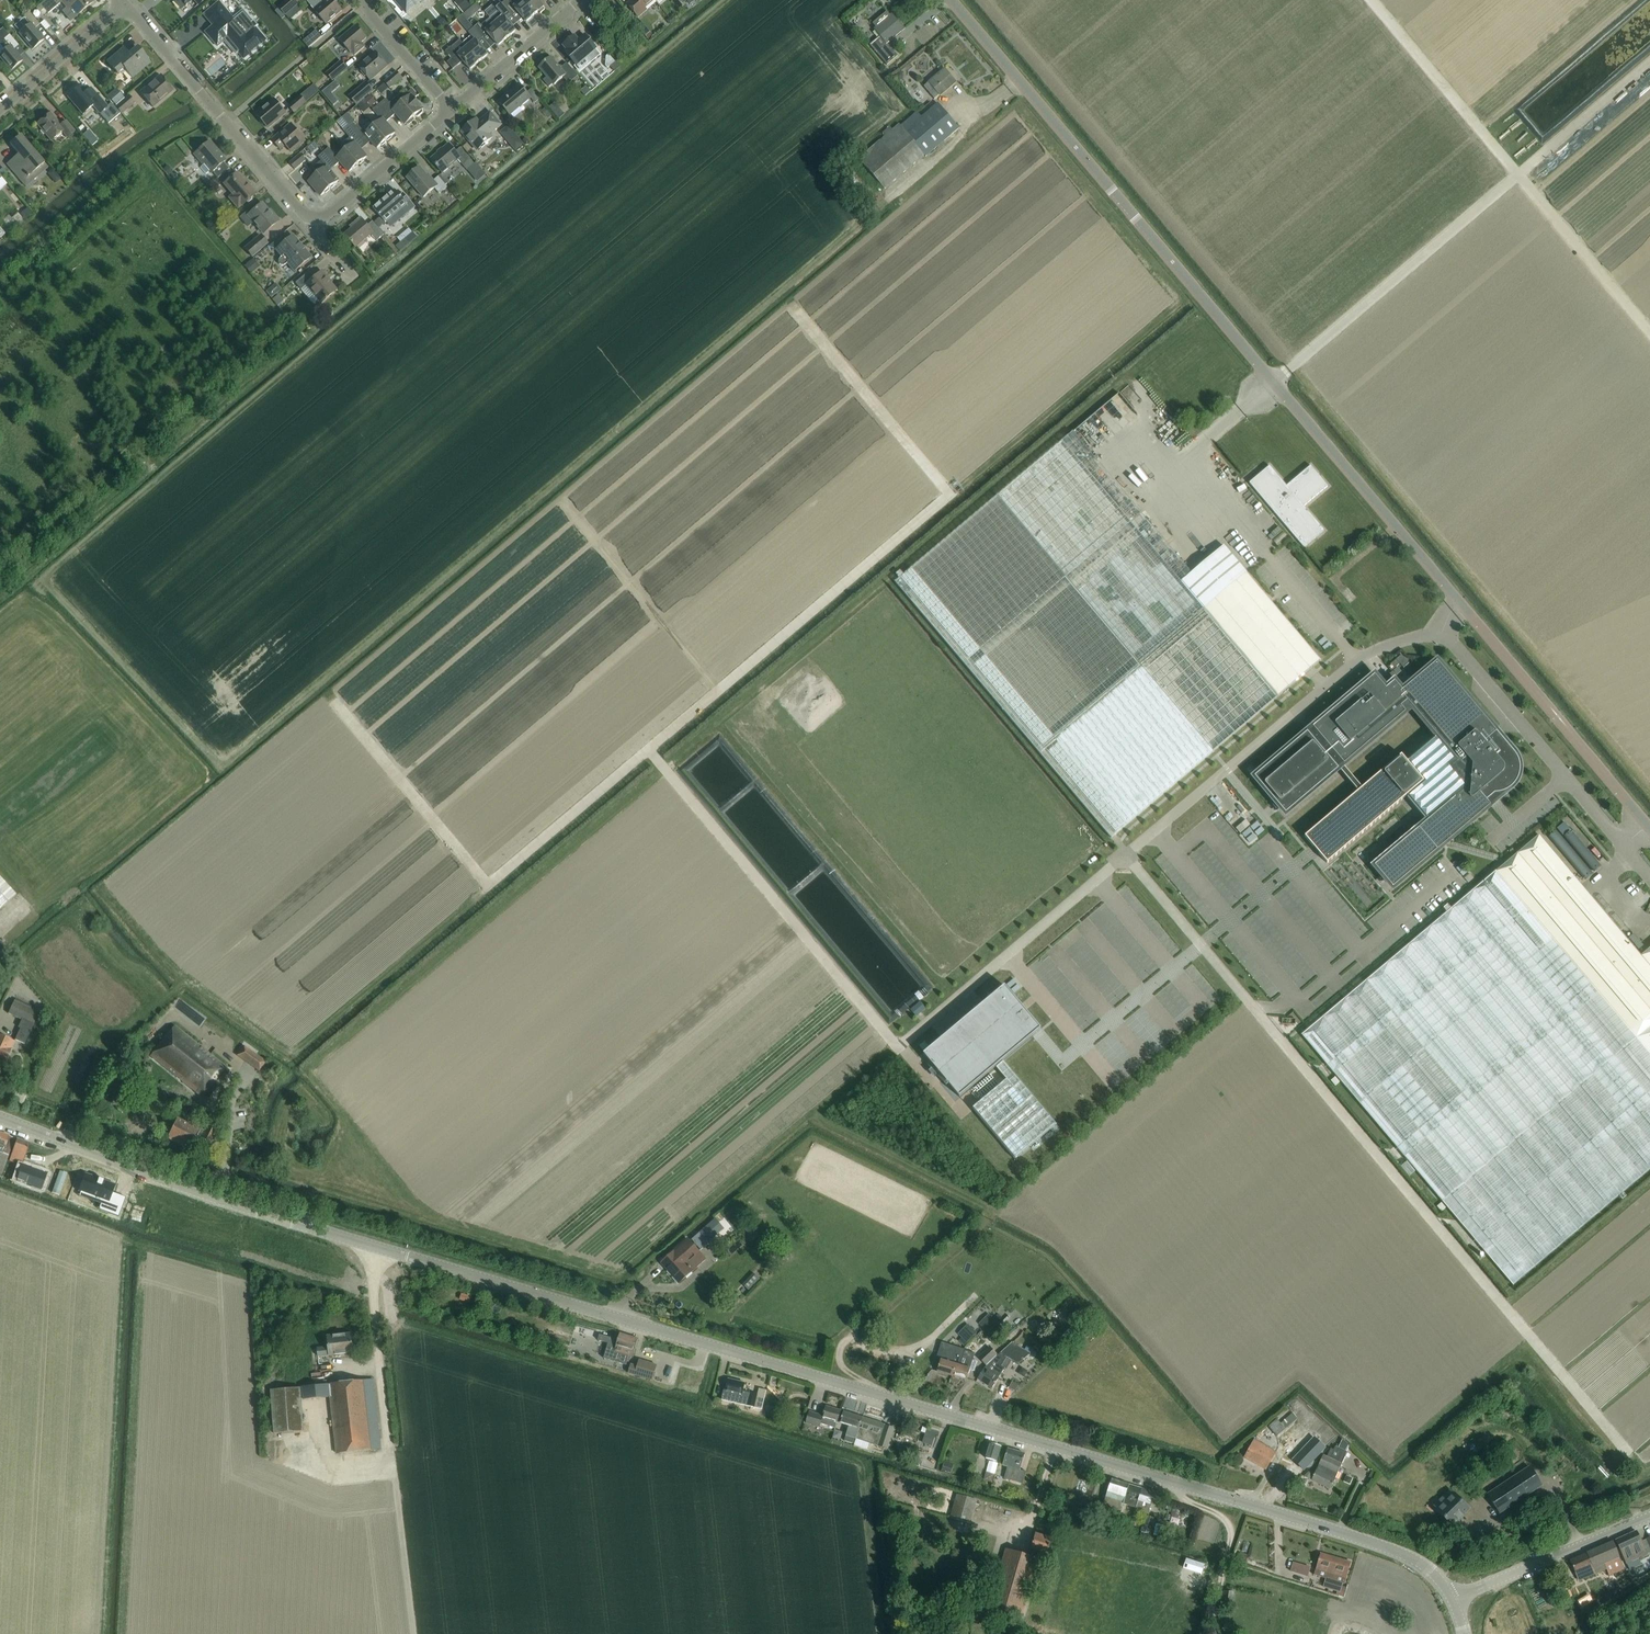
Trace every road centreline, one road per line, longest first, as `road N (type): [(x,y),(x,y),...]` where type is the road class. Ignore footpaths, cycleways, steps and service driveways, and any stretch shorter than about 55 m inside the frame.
road 1 (tertiary): [(1451,1596),(1414,1560),(1270,1511),(275,1215),(0,1116)]
road 2 (residential): [(1649,827),(952,0)]
road 3 (track): [(1273,380),(1649,61)]
road 4 (track): [(1370,0),(1649,333)]
road 5 (residential): [(317,217),(299,211),(128,3)]
road 6 (tertiary): [(1451,1596),(1649,1514)]
road 7 (residential): [(448,112),(580,0)]
road 8 (track): [(388,1463),(413,1633)]
road 9 (residential): [(317,217),(448,112)]
road 10 (residential): [(128,3),(0,111)]
road 11 (residential): [(448,112),(365,6)]

